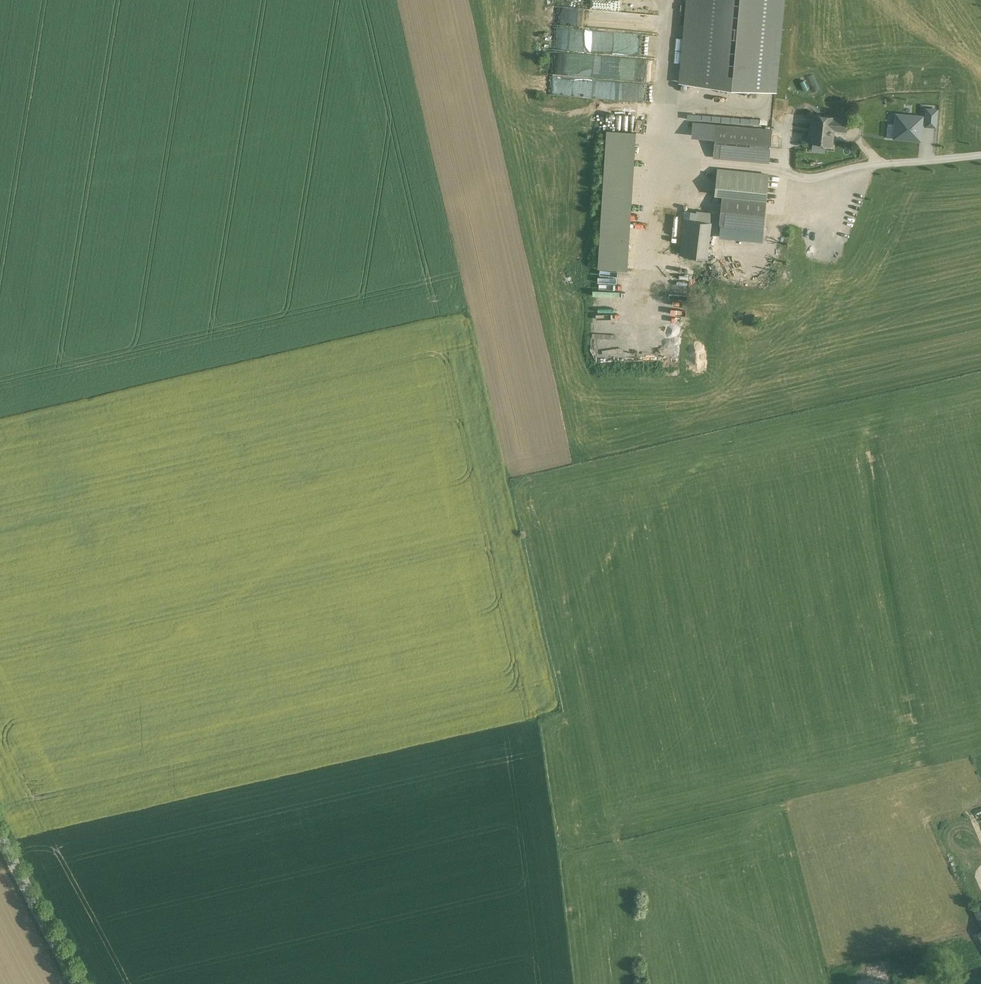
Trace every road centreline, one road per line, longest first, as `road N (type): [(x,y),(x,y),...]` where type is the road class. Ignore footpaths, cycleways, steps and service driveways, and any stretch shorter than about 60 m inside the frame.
road 1 (tertiary): [(76,983),(0,838)]

